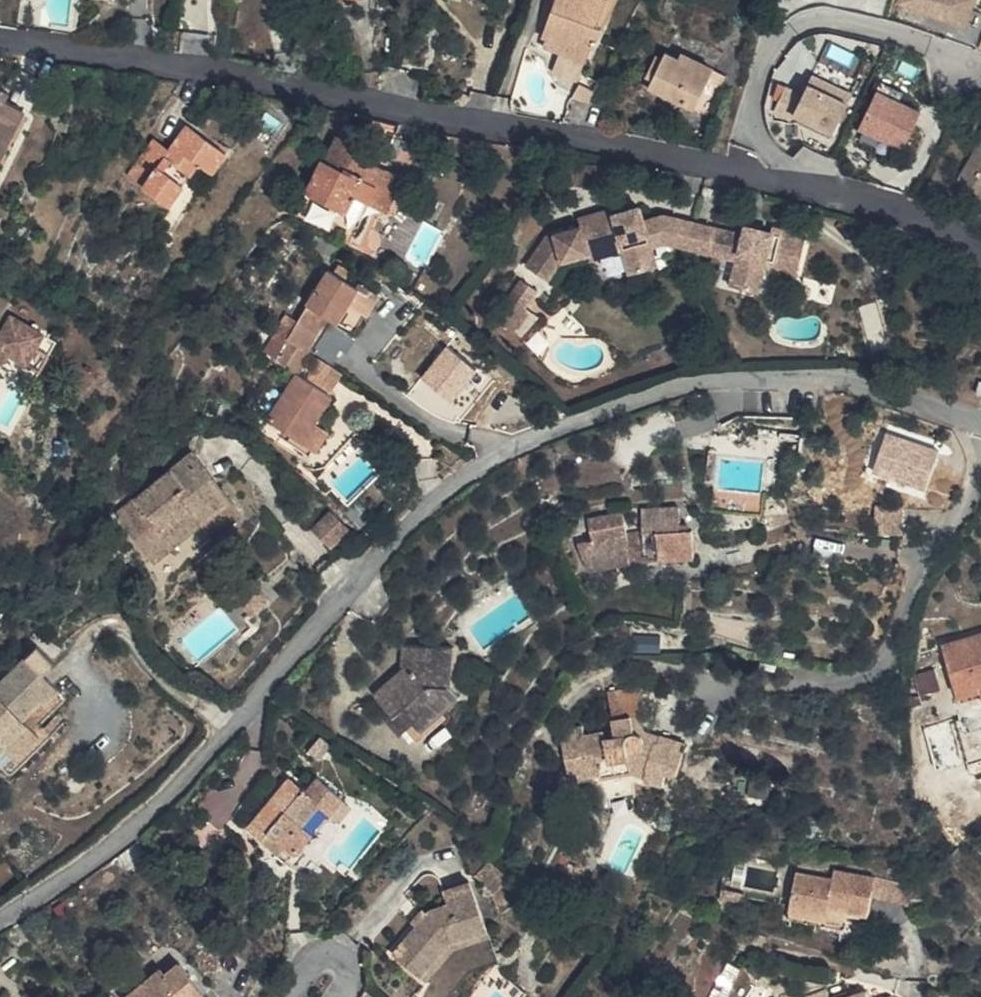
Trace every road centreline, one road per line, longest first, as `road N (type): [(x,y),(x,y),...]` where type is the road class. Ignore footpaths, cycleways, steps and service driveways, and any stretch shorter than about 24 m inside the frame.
road 1 (residential): [(0,921),(96,860),(180,786),(441,493),(540,436),(717,380),(836,381),(980,424)]
road 2 (residential): [(0,40),(579,138),(881,204),(964,234),(980,248)]

